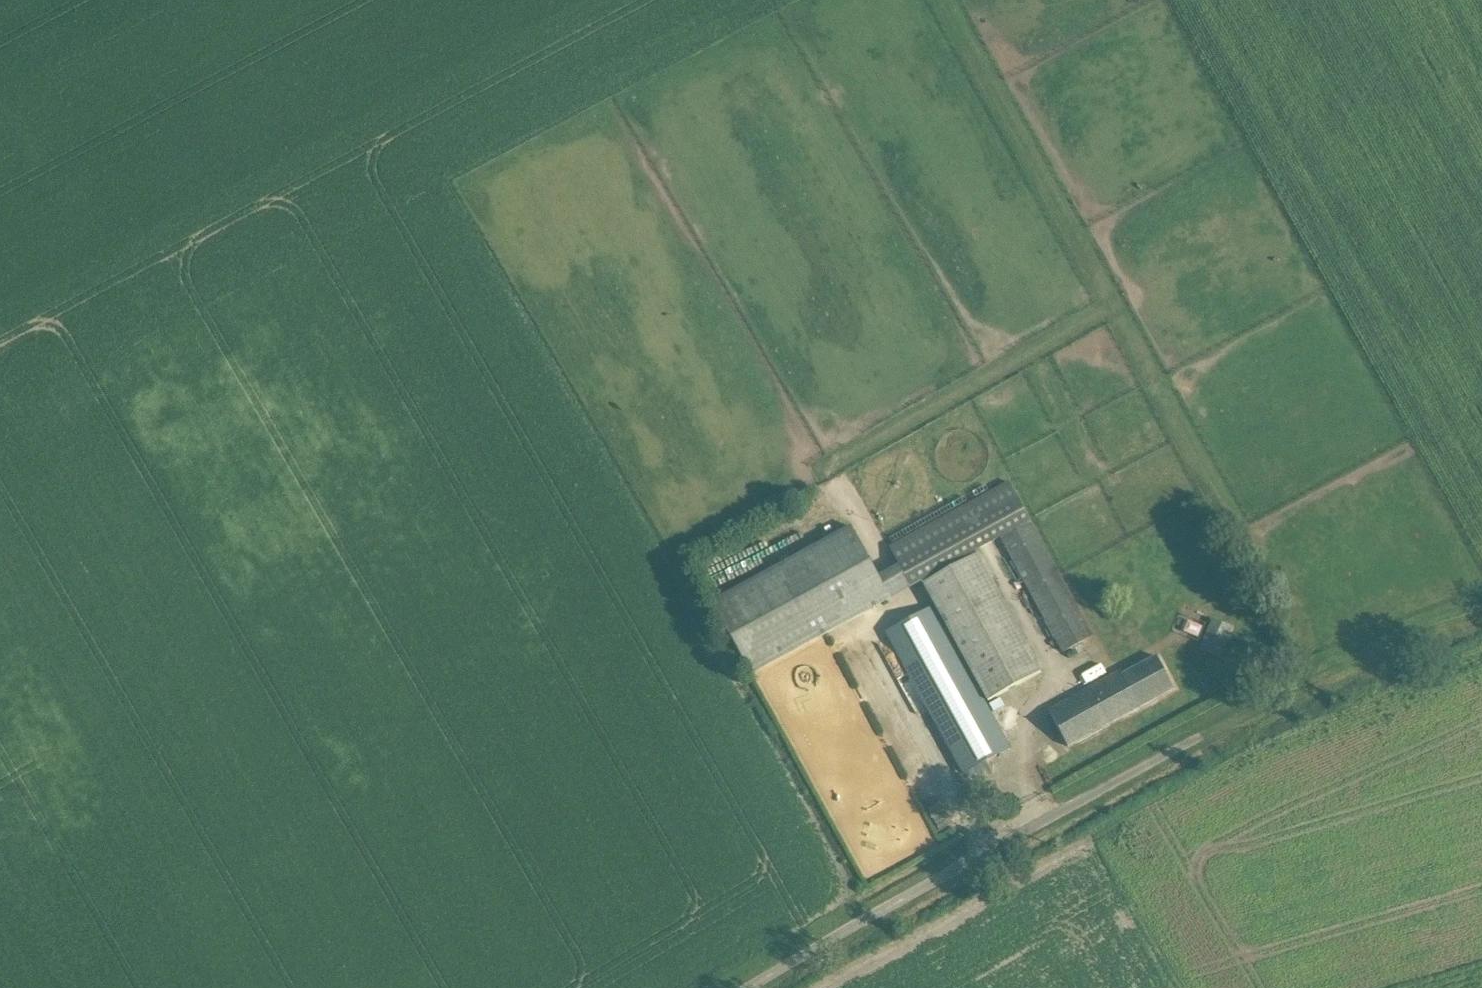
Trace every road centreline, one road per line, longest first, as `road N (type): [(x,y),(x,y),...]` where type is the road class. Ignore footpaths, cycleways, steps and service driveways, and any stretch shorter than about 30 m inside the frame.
road 1 (unclassified): [(749,987),(1174,751)]
road 2 (track): [(1481,622),(1174,751)]

